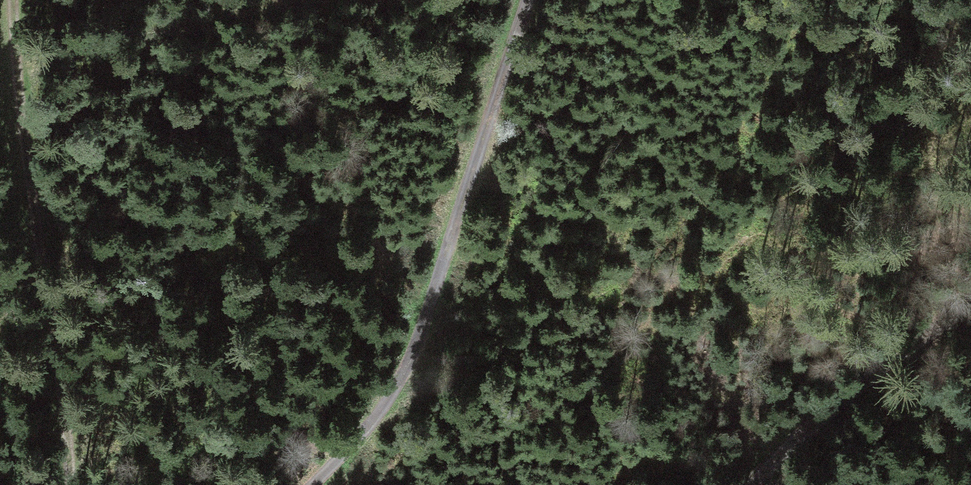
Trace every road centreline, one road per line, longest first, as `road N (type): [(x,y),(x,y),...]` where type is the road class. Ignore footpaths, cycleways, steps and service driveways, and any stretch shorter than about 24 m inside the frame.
road 1 (track): [(529,0),(402,370),(312,484)]
road 2 (track): [(7,0),(8,61),(63,410),(66,484)]
road 3 (track): [(750,484),(970,294)]

